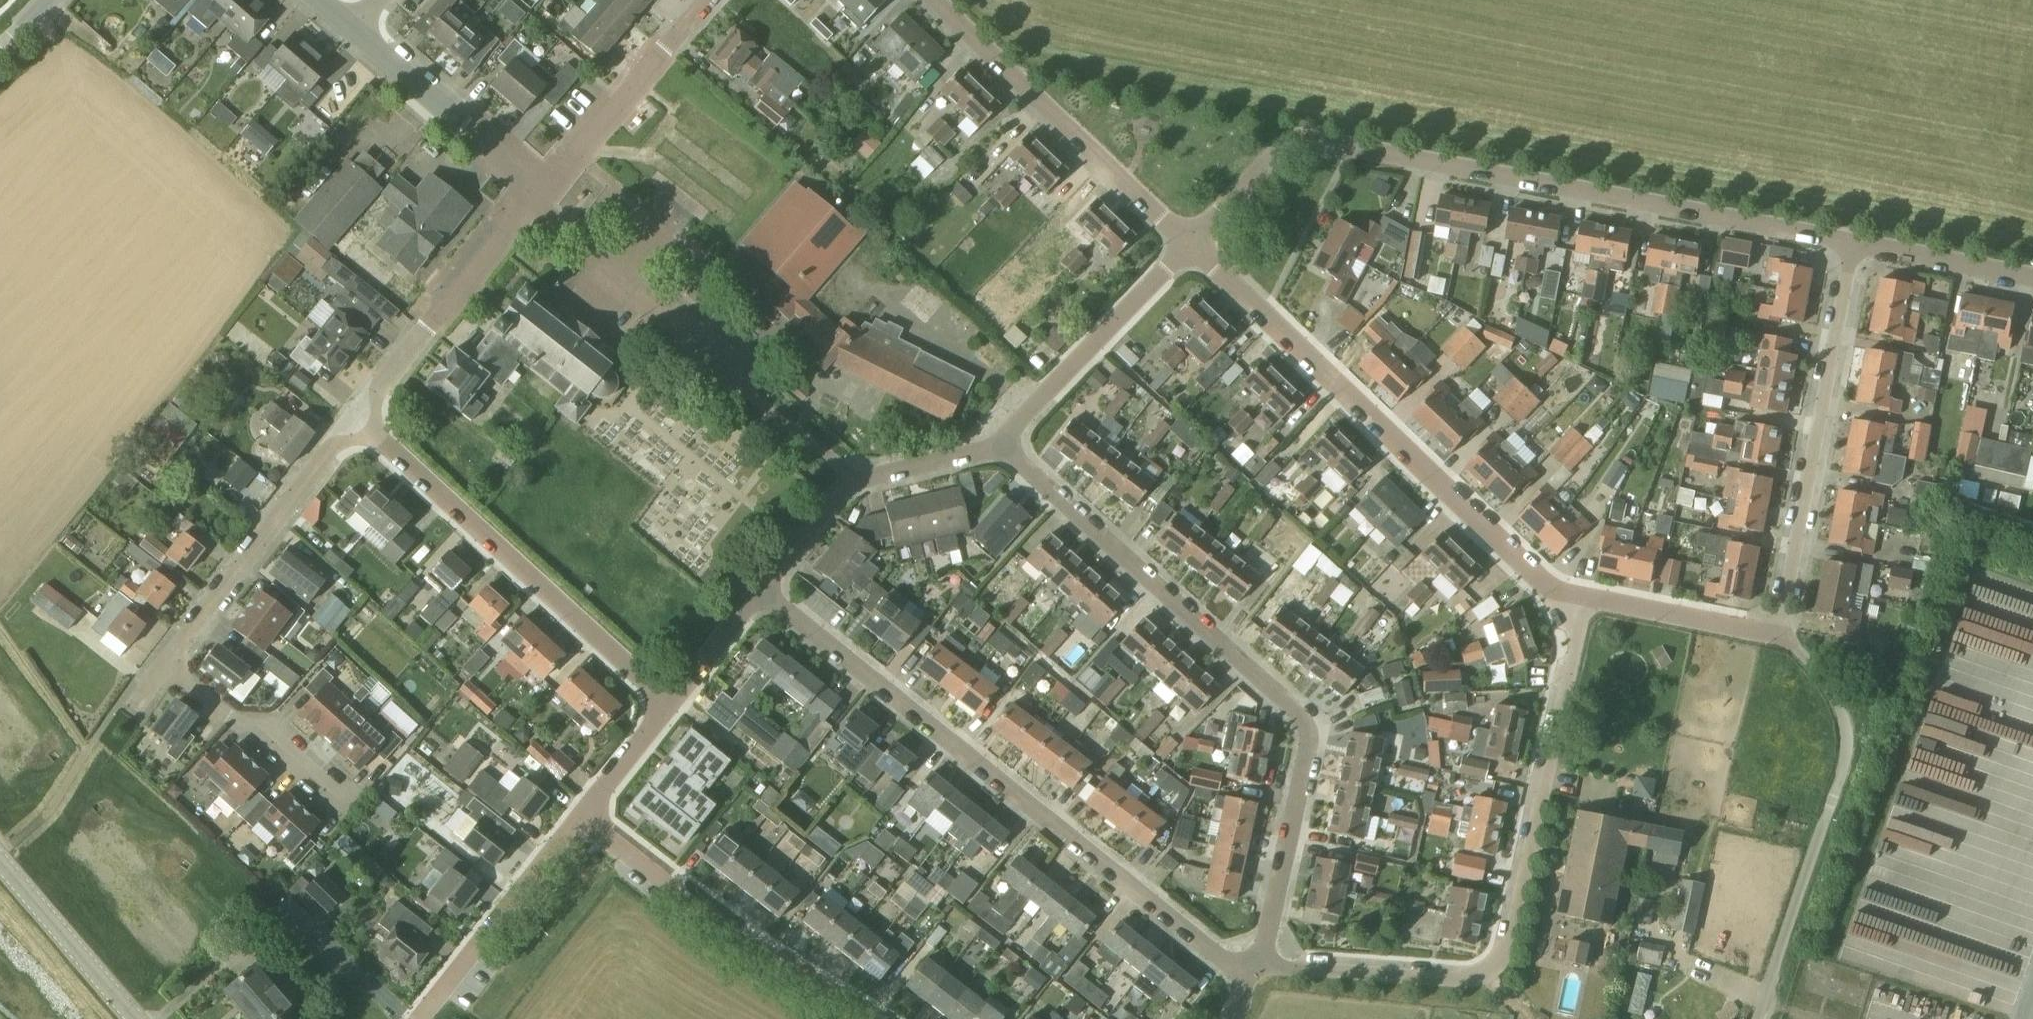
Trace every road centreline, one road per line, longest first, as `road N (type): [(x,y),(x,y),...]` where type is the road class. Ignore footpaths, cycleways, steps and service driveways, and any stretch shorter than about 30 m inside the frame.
road 1 (residential): [(1855,243),(1295,136),(1190,245)]
road 2 (residential): [(1252,962),(1268,935),(1311,742),(1305,718),(1003,439)]
road 3 (residential): [(1252,962),(1454,978),(1484,972),(1507,956),(1584,598)]
road 4 (residential): [(1252,962),(1210,947),(763,588)]
road 5 (residential): [(1584,598),(1543,584),(1190,245)]
road 6 (unclassified): [(1759,1018),(1848,749),(1840,700),(1817,667),(1777,635)]
road 7 (residential): [(673,701),(357,420)]
road 8 (residential): [(1777,635),(1855,243)]
road 9 (residential): [(875,1018),(745,943),(581,821)]
road 10 (residential): [(1190,245),(934,0)]
road 11 (residential): [(165,665),(357,420)]
road 12 (residential): [(763,588),(855,479),(1003,439)]
road 13 (residential): [(357,420),(533,203)]
road 14 (residential): [(1003,439),(1190,245)]
road 15 (residential): [(542,192),(707,0)]
road 16 (residential): [(423,1018),(581,821)]
road 17 (residential): [(542,192),(351,29)]
road 18 (residential): [(338,794),(262,728),(235,722),(165,665)]
road 19 (secondary): [(137,1018),(0,856)]
road 20 (residential): [(1777,635),(1584,598)]
road 21 (residential): [(1855,243),(2032,277)]
road 22 (residential): [(581,821),(673,701)]
road 23 (residential): [(673,701),(763,588)]

